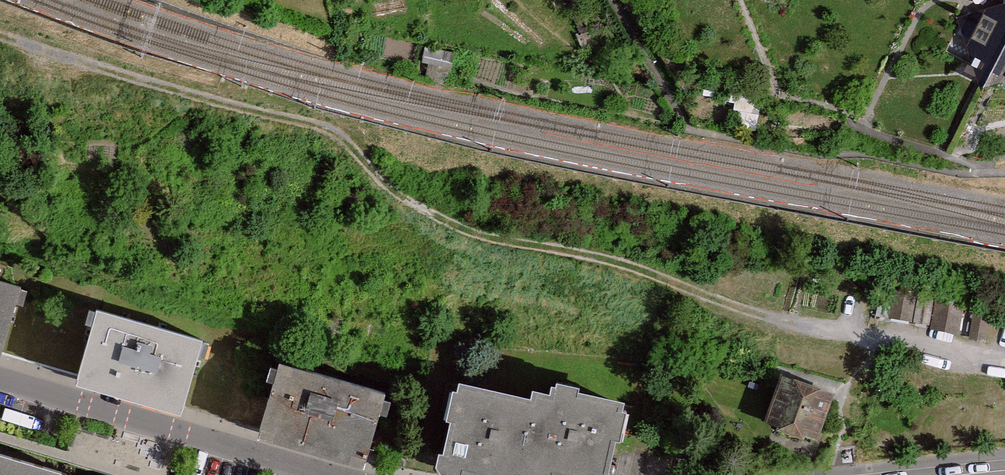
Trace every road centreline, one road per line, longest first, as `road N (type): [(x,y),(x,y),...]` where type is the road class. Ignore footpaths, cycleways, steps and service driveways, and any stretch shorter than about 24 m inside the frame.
road 1 (track): [(765,316),(598,257),(467,231),(390,189),(341,138),(315,125),(0,36)]
road 2 (residential): [(0,380),(329,474)]

